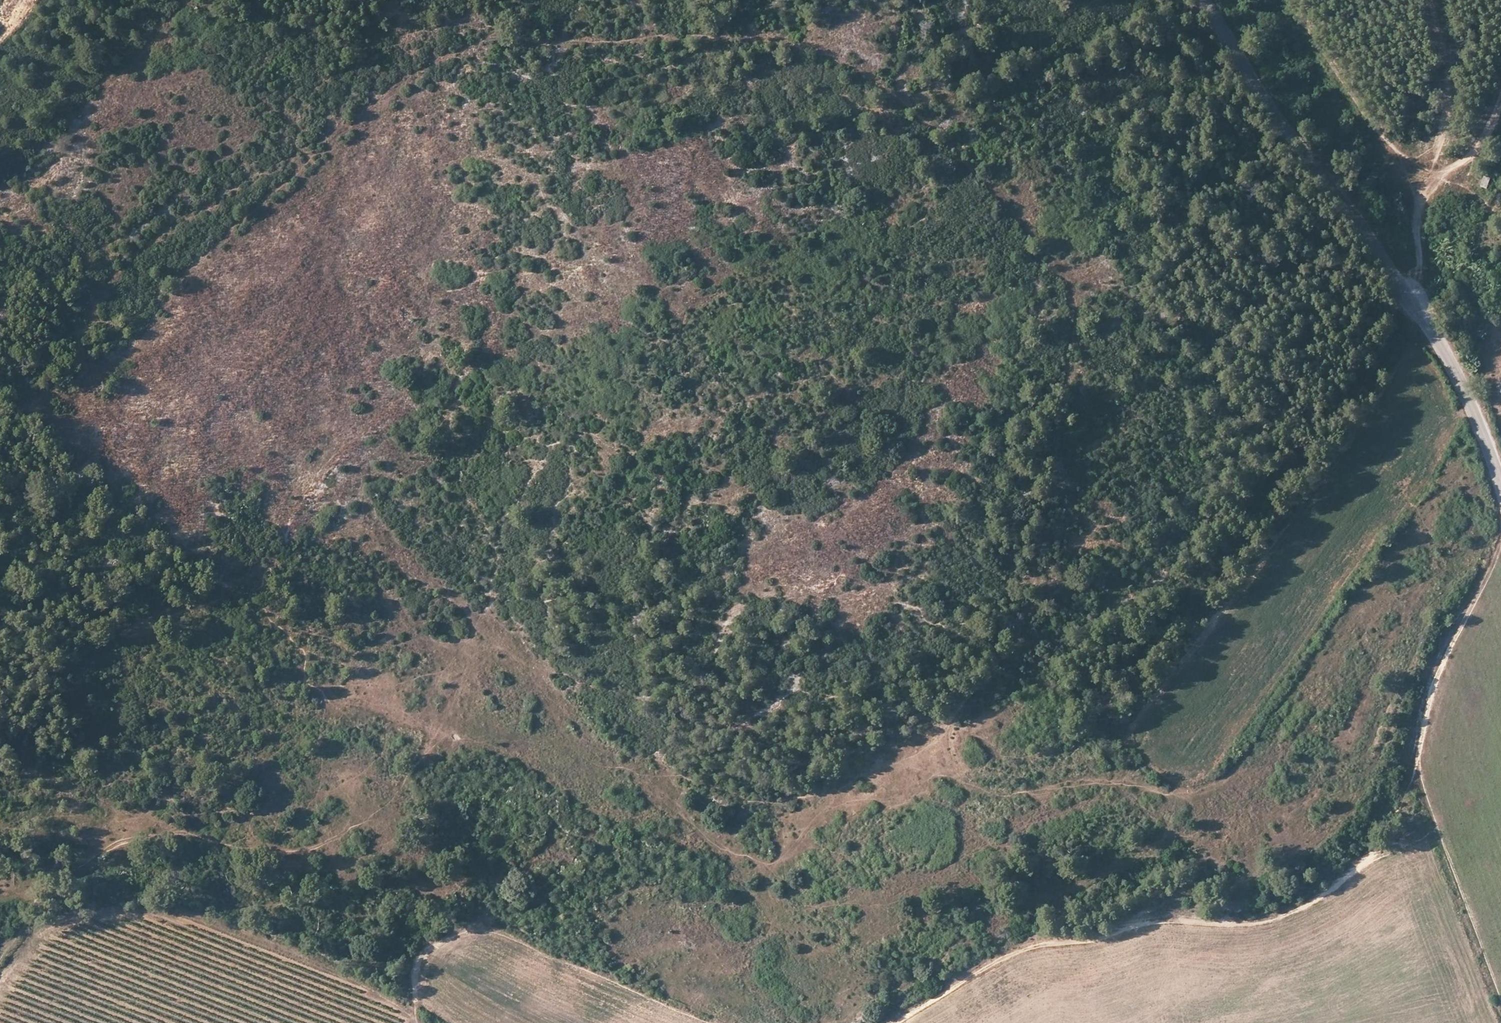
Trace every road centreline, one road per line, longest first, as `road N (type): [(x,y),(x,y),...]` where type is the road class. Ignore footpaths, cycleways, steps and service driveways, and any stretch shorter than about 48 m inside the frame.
road 1 (unclassified): [(1201,0),(1279,128),(1406,296),(1466,401),(1500,491)]
road 2 (track): [(1289,0),(1373,134),(1439,176),(1479,147),(1500,103)]
road 3 (track): [(1434,0),(1451,88),(1439,176),(1417,211),(1419,266),(1400,289)]

